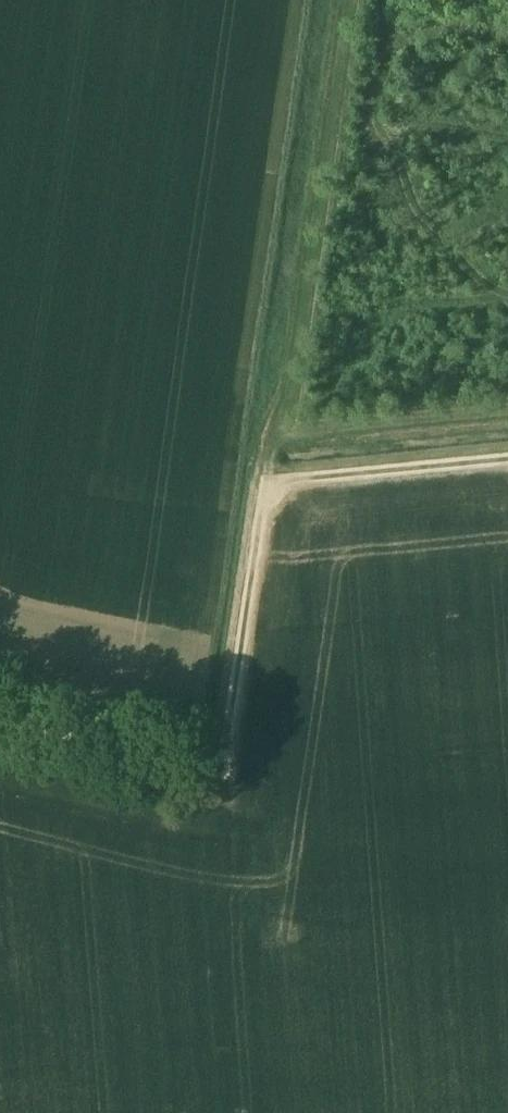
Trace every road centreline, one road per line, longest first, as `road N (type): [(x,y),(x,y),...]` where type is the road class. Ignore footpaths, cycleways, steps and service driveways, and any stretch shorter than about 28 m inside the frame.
road 1 (track): [(507,462),(288,482),(262,508),(227,769)]
road 2 (track): [(348,0),(285,428),(264,473),(262,508)]
road 3 (unclassified): [(227,769),(0,723)]

